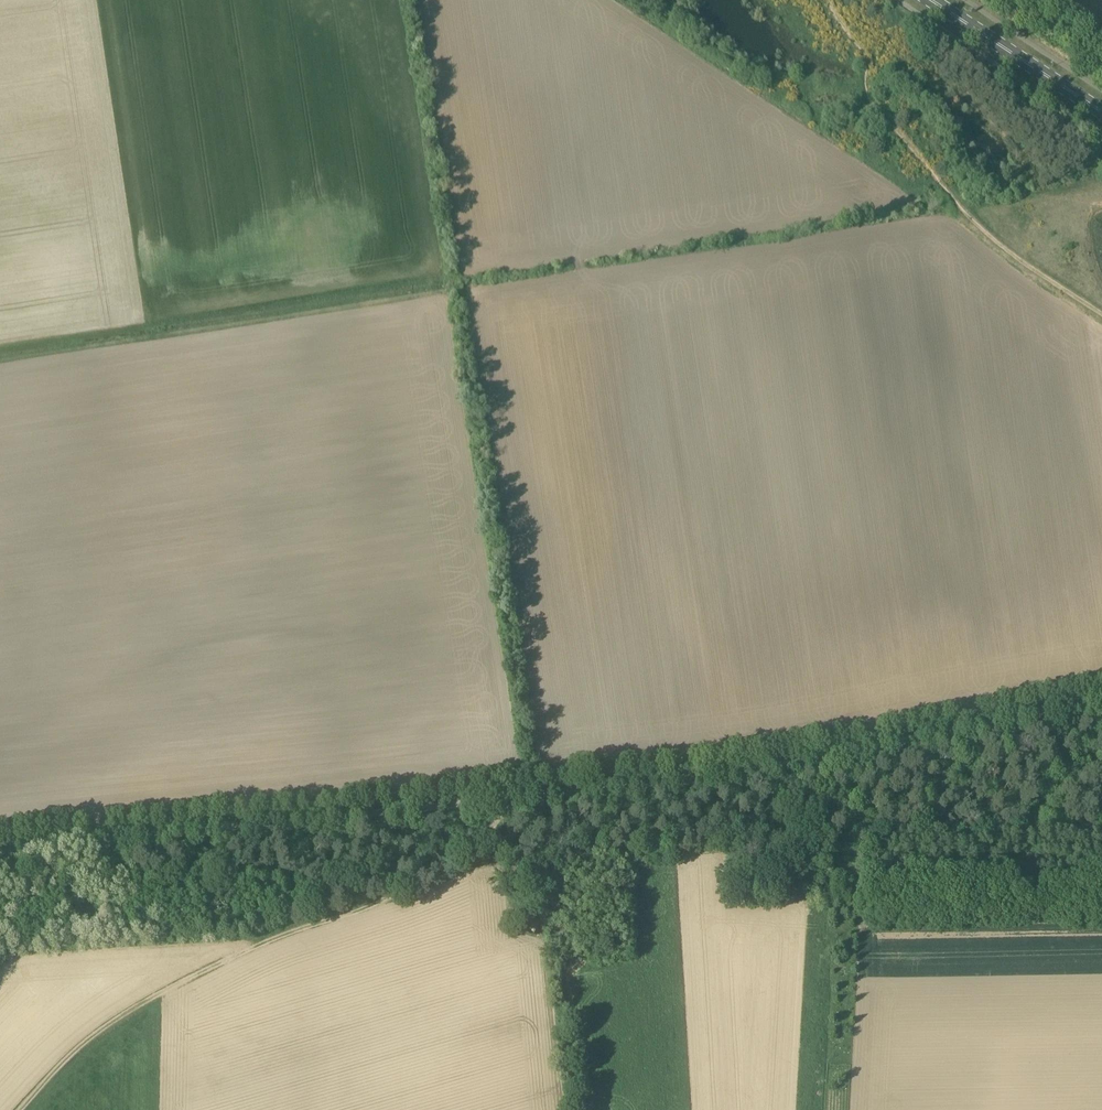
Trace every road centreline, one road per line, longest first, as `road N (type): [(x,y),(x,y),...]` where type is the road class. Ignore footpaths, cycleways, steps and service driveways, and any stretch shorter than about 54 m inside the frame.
road 1 (unclassified): [(1101,702),(731,775),(503,800)]
road 2 (track): [(503,800),(482,840),(400,889),(220,961),(86,1039),(21,1109)]
road 3 (unclassified): [(0,849),(503,800)]
road 4 (secondary): [(1101,113),(929,0)]

